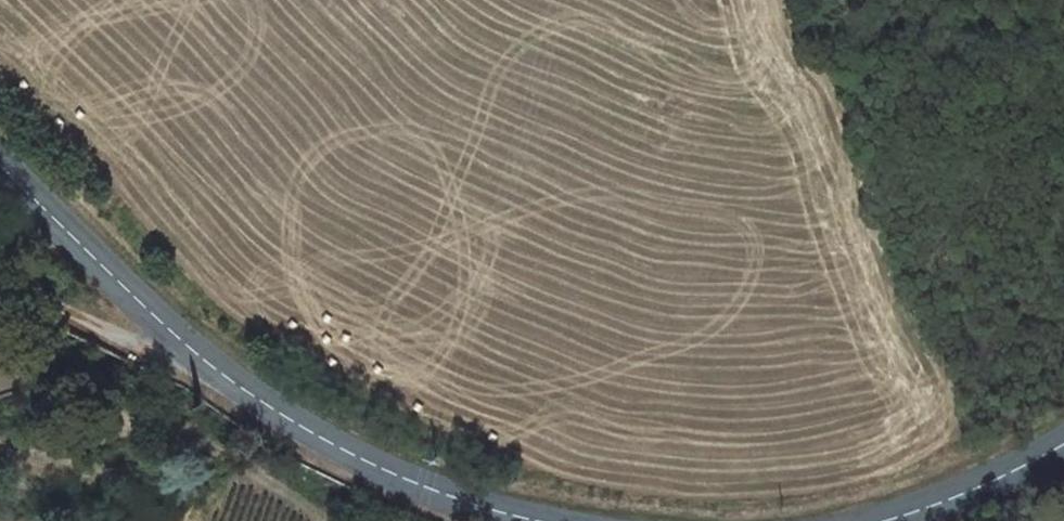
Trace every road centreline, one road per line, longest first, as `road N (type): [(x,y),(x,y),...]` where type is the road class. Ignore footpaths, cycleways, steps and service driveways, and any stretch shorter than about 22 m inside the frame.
road 1 (secondary): [(531,520),(466,503),(330,442),(228,378),(0,160)]
road 2 (secondary): [(1063,444),(898,520)]

